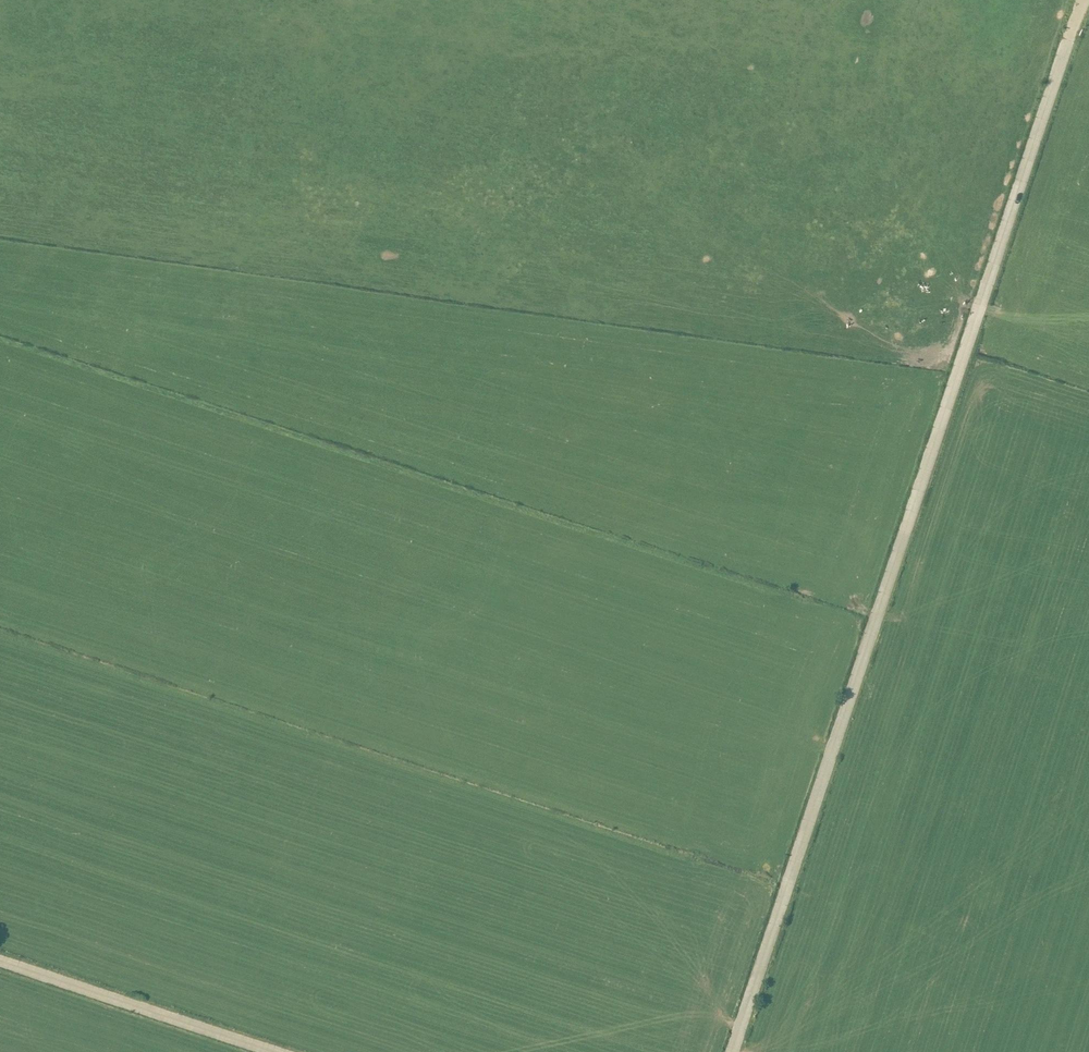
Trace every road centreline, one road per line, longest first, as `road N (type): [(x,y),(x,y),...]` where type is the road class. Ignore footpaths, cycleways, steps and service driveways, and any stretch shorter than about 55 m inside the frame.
road 1 (track): [(0,959),(280,1051)]

